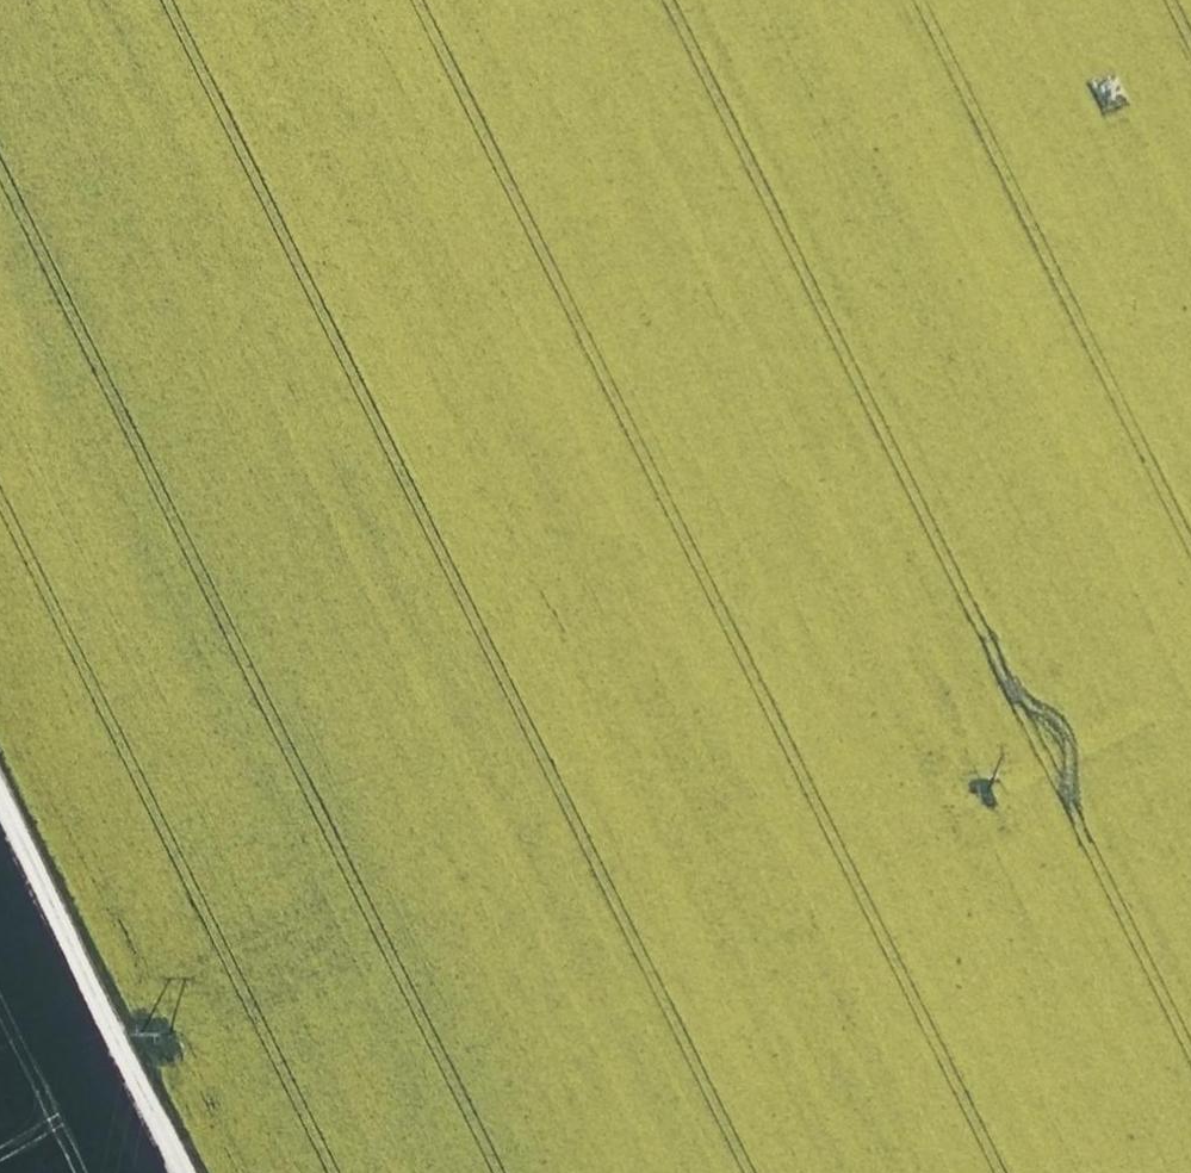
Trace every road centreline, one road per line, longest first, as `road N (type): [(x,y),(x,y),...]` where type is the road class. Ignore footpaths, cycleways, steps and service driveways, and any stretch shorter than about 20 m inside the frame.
road 1 (track): [(0,804),(184,1172)]

